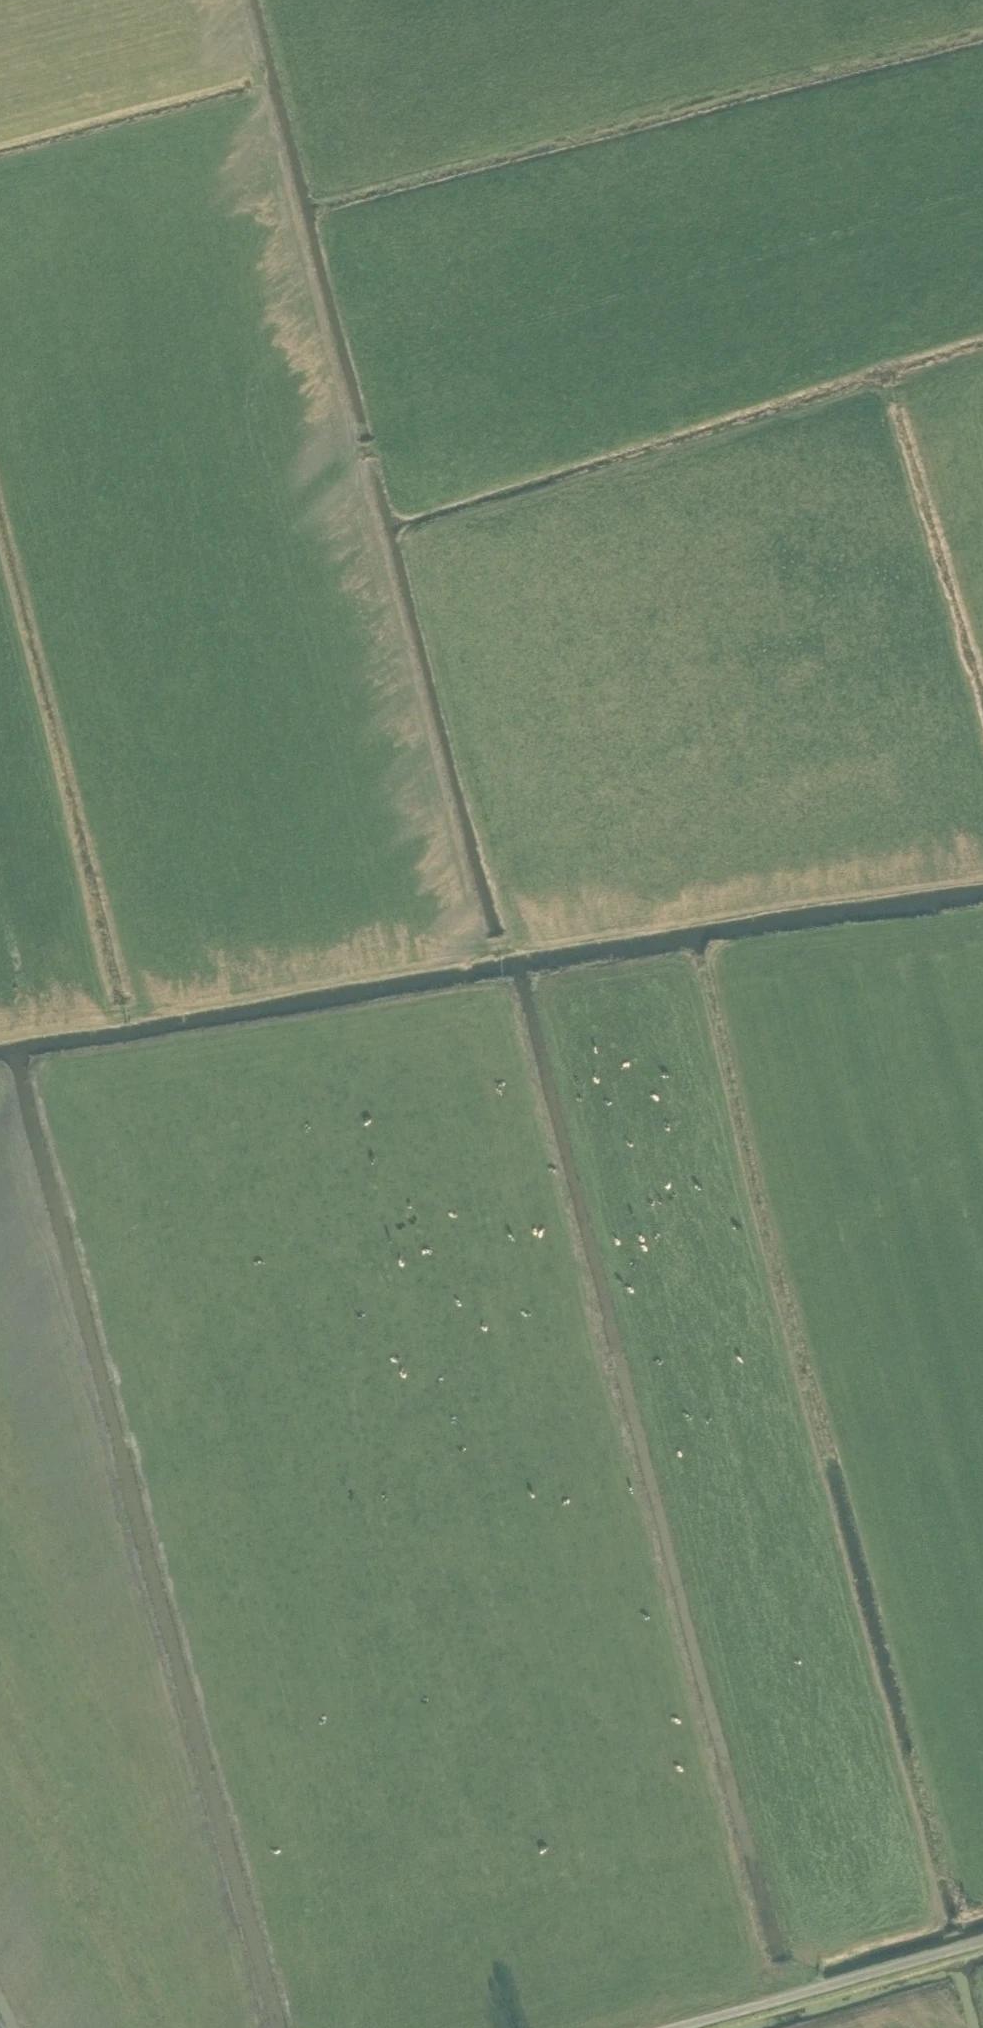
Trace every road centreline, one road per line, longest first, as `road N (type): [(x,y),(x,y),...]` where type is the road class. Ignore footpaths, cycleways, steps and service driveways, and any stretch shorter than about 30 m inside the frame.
road 1 (unclassified): [(702,2027),(982,1948)]

